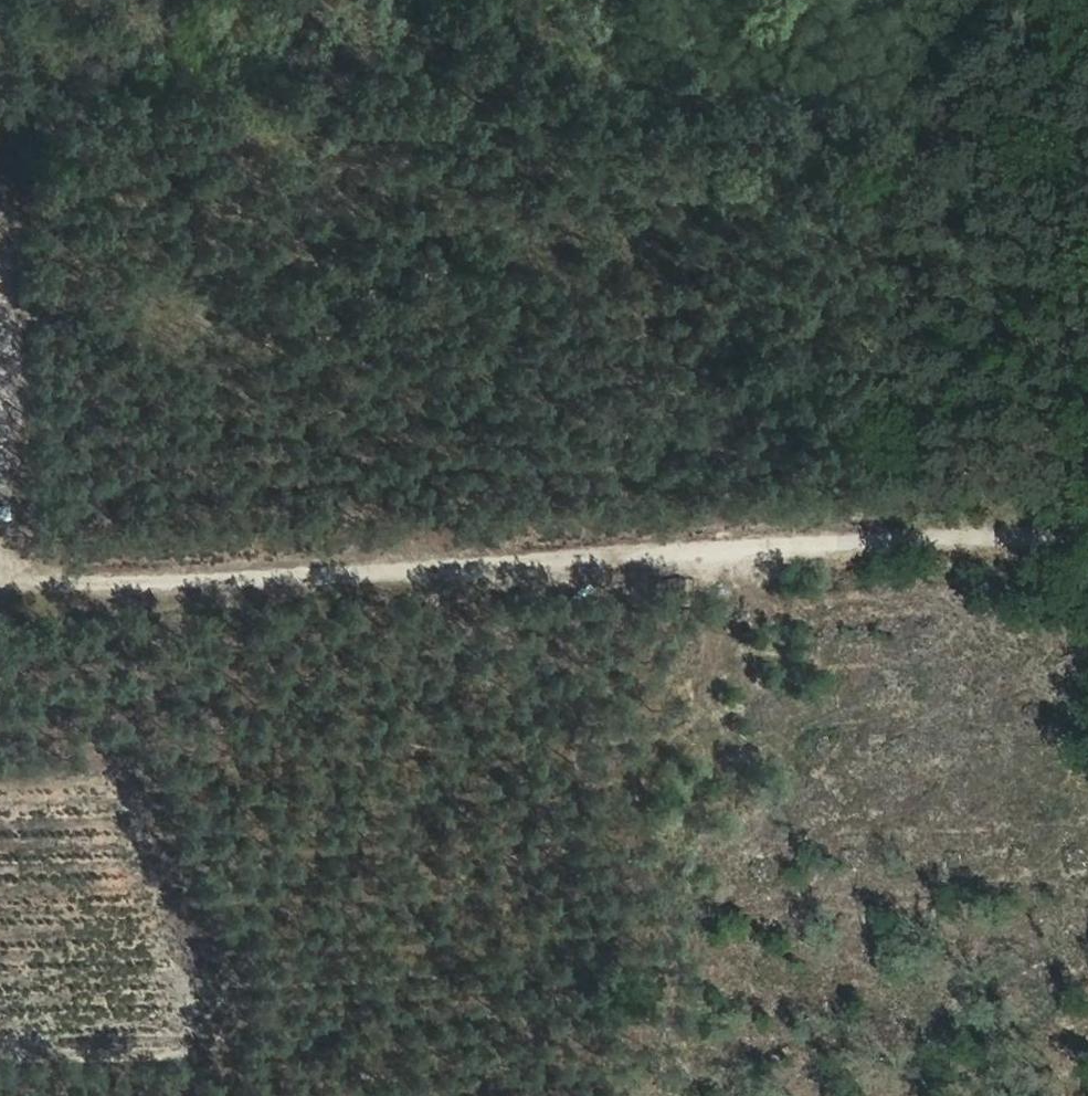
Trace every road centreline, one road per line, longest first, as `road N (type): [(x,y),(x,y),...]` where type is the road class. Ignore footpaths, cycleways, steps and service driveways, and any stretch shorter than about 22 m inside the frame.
road 1 (track): [(1087,515),(0,574)]

